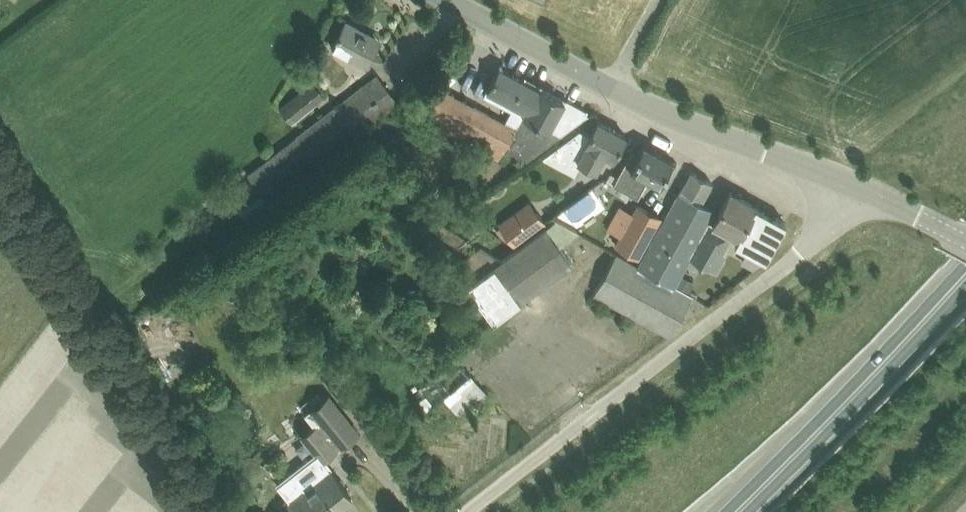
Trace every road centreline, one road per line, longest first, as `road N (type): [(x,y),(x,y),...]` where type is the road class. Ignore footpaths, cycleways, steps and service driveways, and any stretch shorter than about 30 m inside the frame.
road 1 (unclassified): [(466,511),(872,191)]
road 2 (tertiary): [(872,191),(657,109),(451,0)]
road 3 (unclassified): [(0,173),(206,511)]
road 4 (primary): [(738,511),(965,274)]

